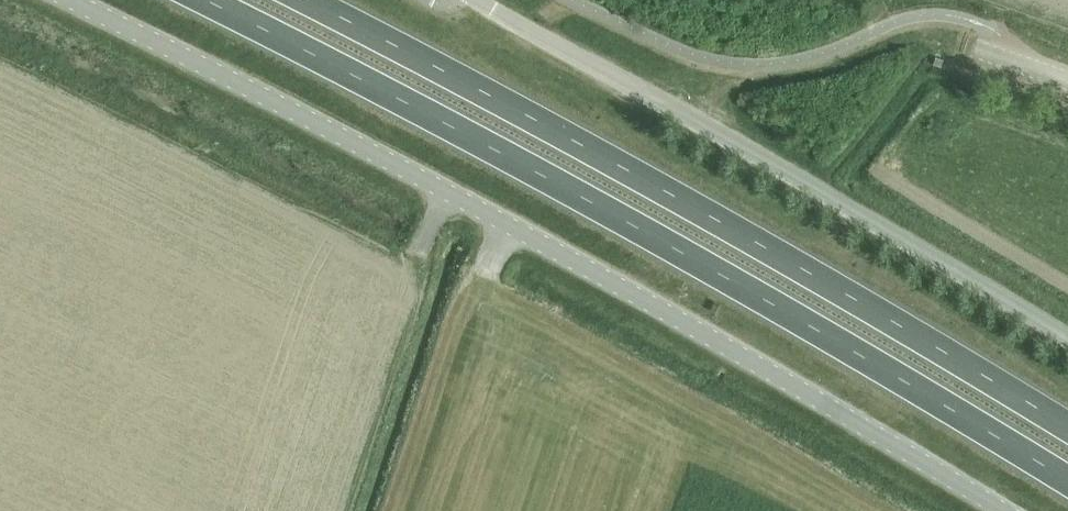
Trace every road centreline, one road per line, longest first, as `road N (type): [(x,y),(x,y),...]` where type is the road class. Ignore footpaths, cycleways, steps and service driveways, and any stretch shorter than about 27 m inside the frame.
road 1 (unclassified): [(76,0),(391,159),(889,435),(1003,510)]
road 2 (trunk): [(205,0),(660,238),(1067,487)]
road 3 (trunk): [(1067,433),(718,218),(304,0)]
road 4 (unclassified): [(1067,341),(849,207),(477,0)]

